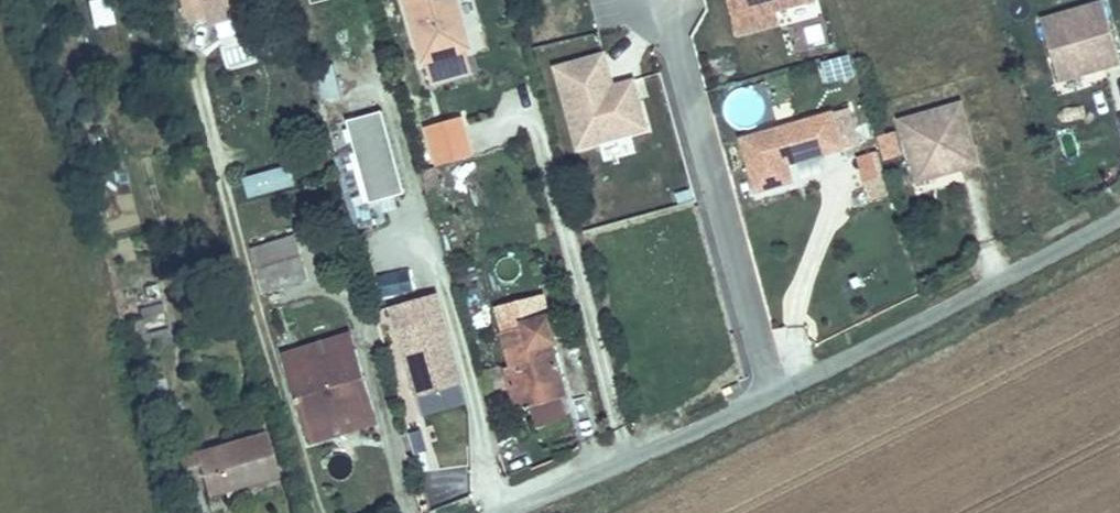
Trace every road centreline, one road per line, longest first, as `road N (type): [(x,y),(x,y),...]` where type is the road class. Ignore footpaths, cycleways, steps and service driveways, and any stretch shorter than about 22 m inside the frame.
road 1 (residential): [(506,512),(894,335),(1119,213)]

